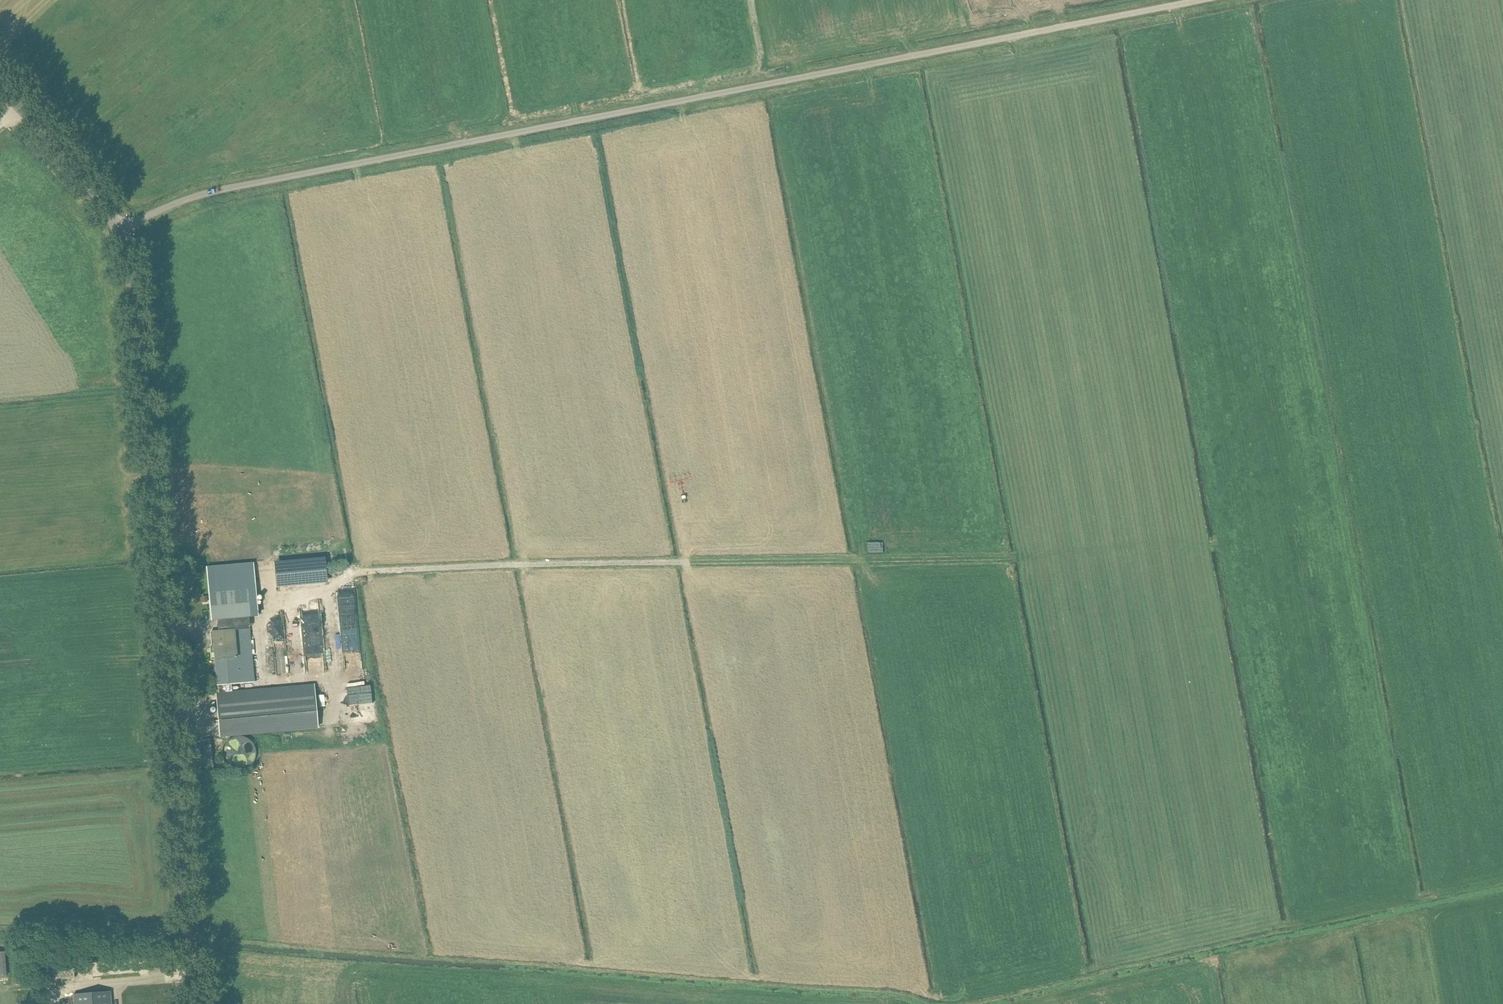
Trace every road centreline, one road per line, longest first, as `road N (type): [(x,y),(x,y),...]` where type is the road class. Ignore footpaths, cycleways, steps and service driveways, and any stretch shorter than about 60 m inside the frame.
road 1 (unclassified): [(116,229),(216,191),(1200,0)]
road 2 (unclassified): [(193,1003),(132,293),(116,229)]
road 3 (unclassified): [(116,229),(0,89)]

